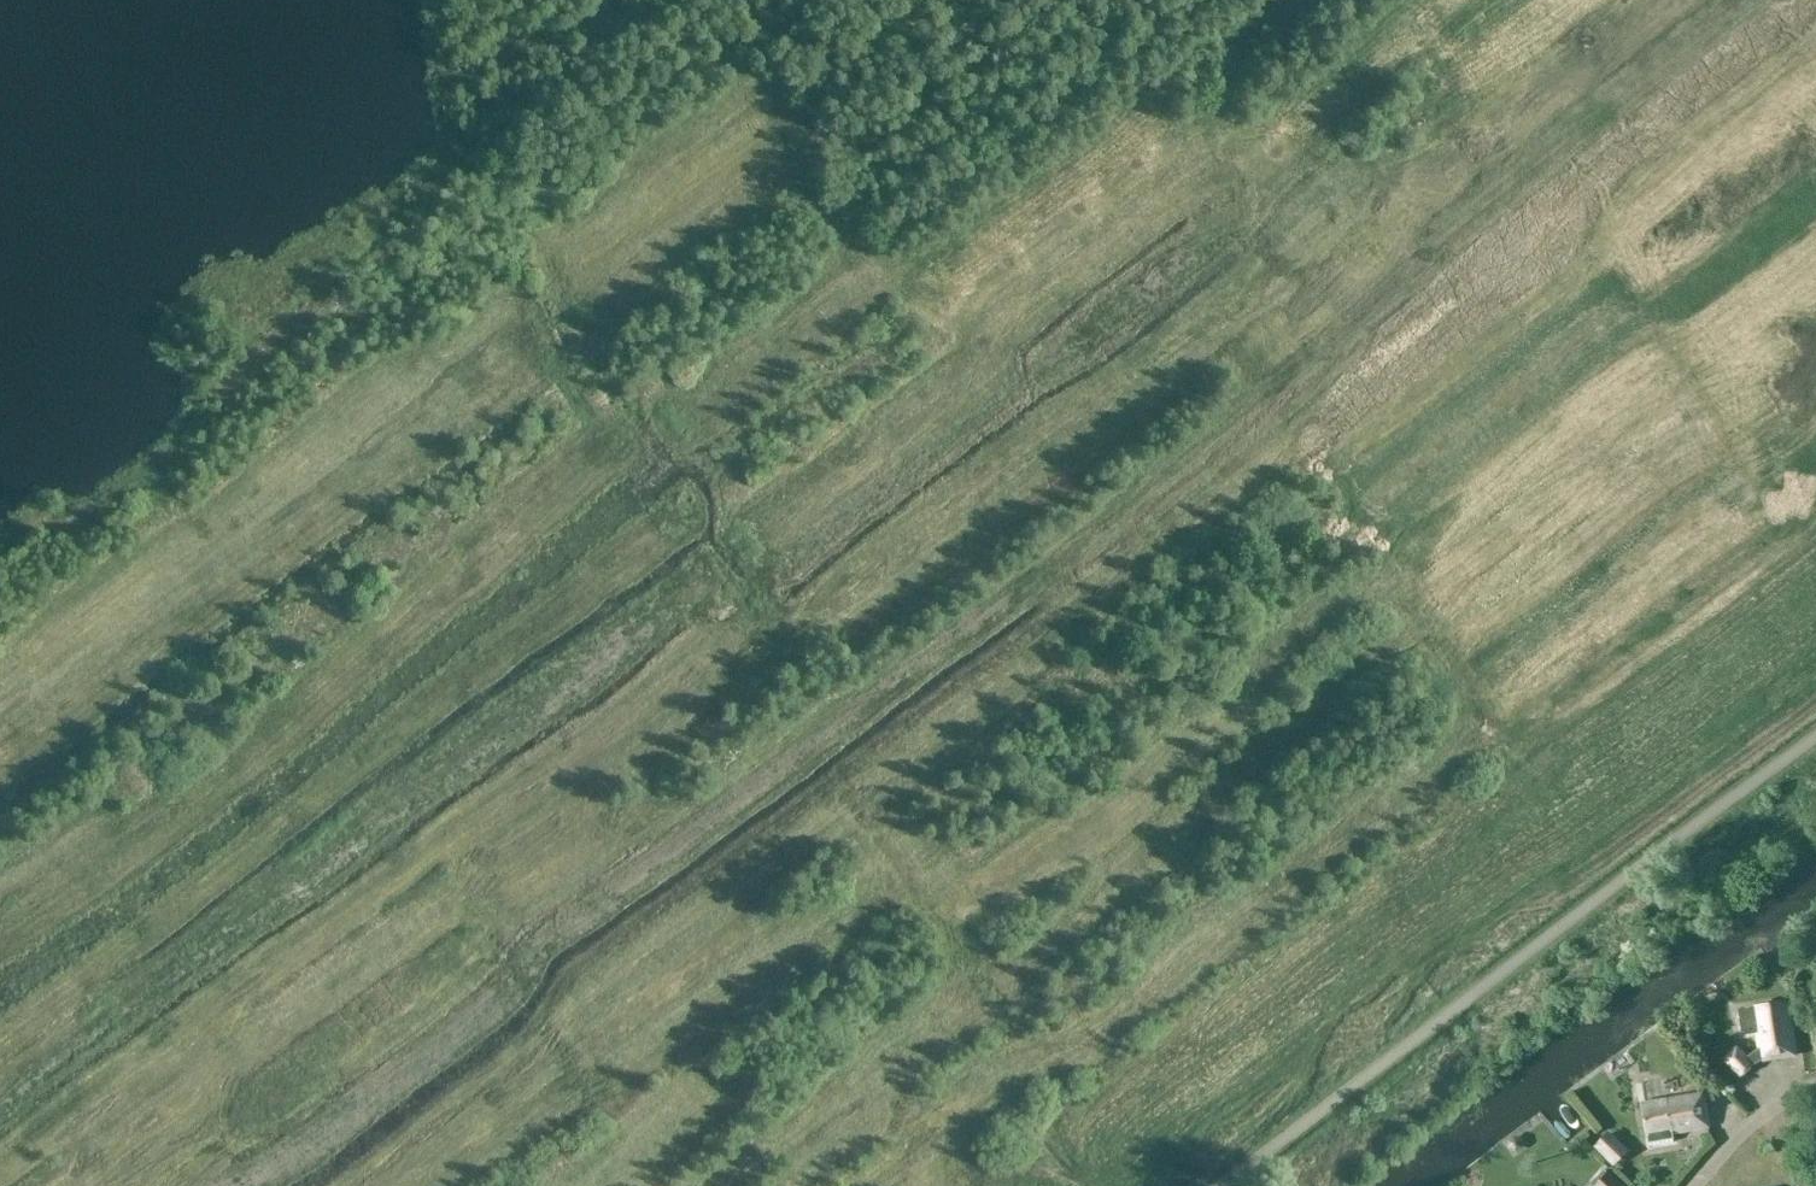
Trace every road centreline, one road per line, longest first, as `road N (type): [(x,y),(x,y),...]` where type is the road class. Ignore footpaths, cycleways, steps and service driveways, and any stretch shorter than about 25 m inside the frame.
road 1 (residential): [(1694,1185),(1764,1114),(1815,1086)]

